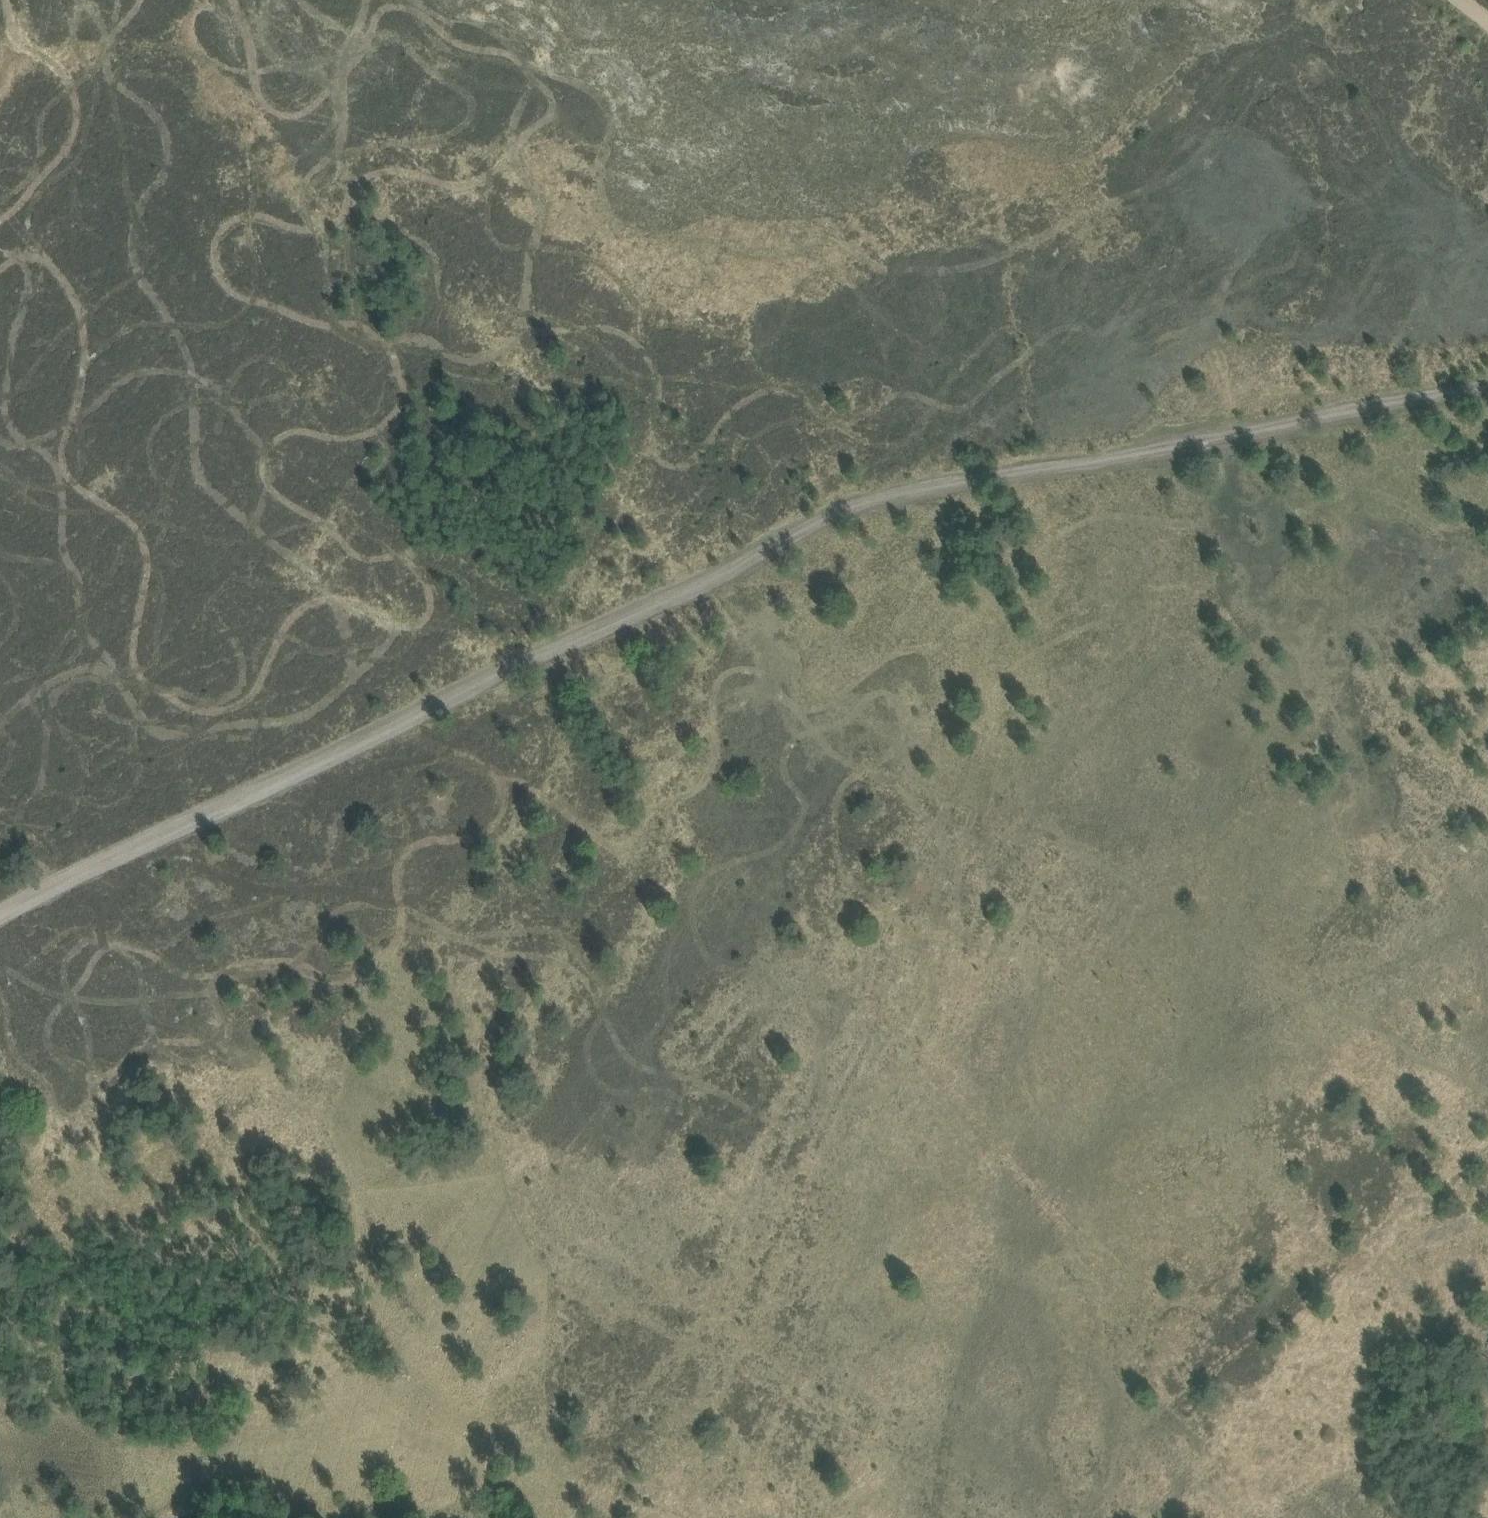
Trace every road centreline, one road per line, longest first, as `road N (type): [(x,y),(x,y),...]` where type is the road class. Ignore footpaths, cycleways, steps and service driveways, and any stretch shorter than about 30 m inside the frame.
road 1 (track): [(1487,384),(919,487),(843,510),(0,916)]

